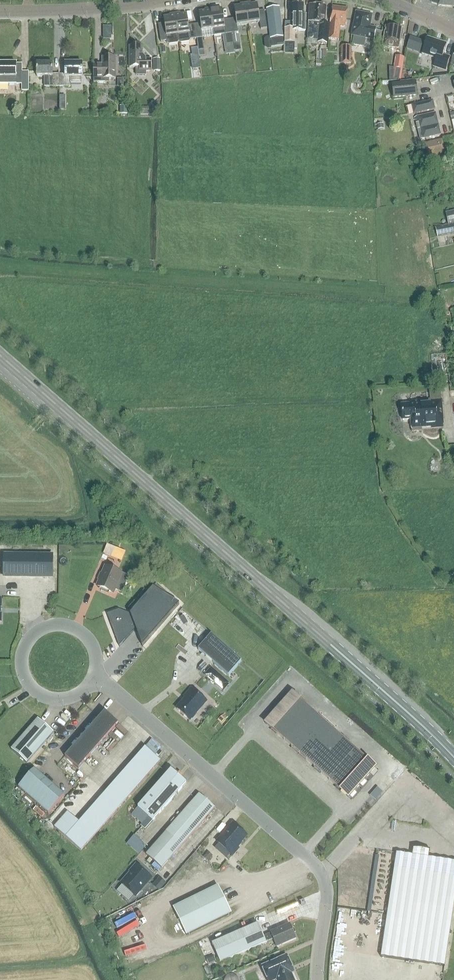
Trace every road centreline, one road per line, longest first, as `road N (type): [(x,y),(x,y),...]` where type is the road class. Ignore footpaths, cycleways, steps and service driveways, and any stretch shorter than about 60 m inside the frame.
road 1 (primary): [(453,757),(0,354)]
road 2 (unclassified): [(317,979),(327,891),(317,868),(93,677)]
road 3 (tertiary): [(175,0),(0,11)]
road 4 (unclassified): [(75,627),(35,632),(23,670),(36,691),(59,699),(93,677)]

